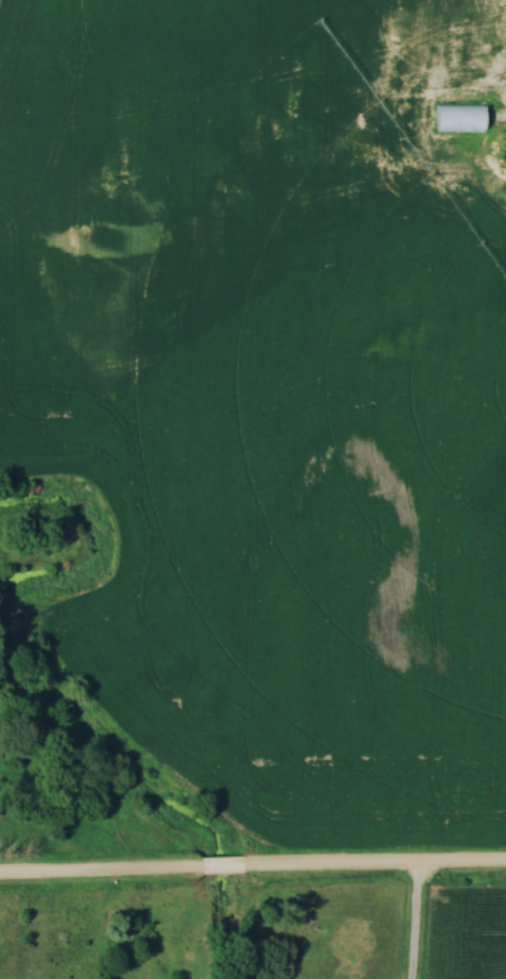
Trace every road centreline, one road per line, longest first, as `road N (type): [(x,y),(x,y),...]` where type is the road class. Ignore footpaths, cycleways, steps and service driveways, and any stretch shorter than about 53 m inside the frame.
road 1 (residential): [(238,865),(505,861)]
road 2 (residential): [(0,872),(194,866)]

